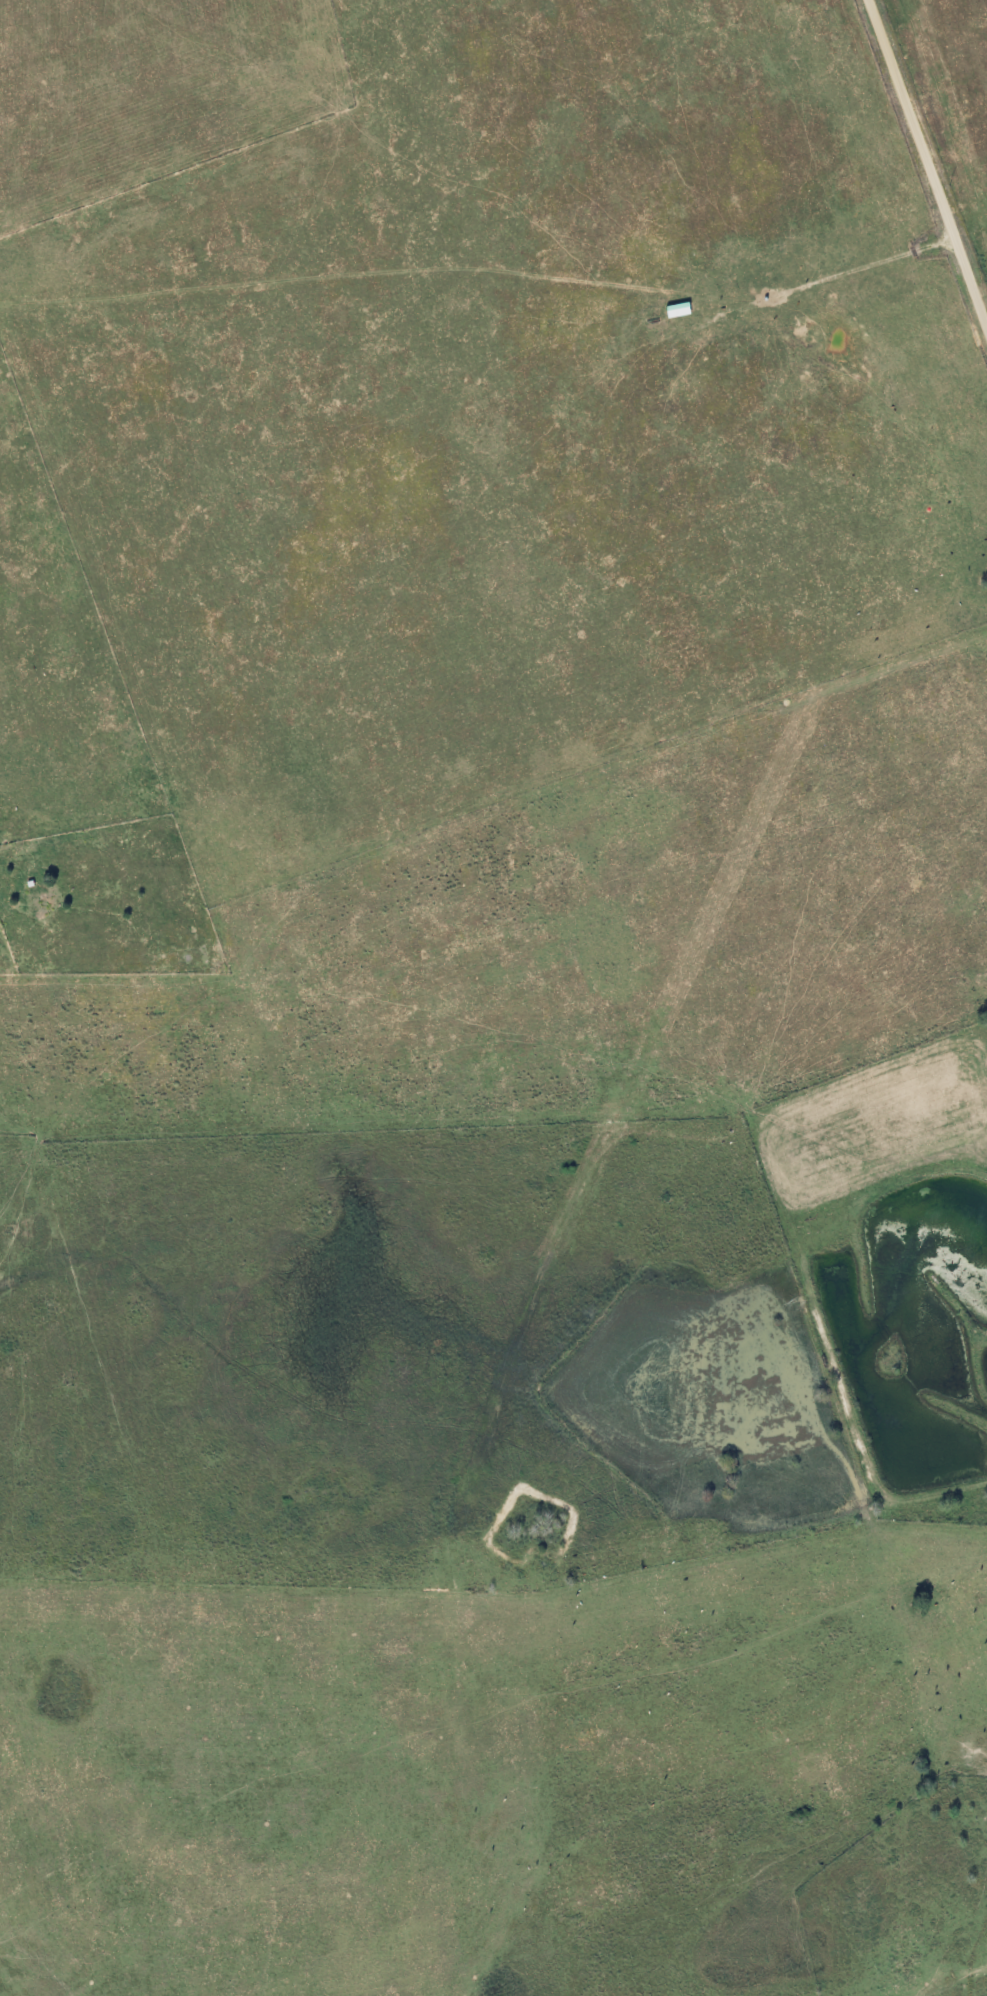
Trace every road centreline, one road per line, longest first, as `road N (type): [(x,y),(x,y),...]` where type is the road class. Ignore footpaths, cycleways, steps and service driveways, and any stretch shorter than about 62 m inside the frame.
road 1 (residential): [(986,331),(867,0)]

